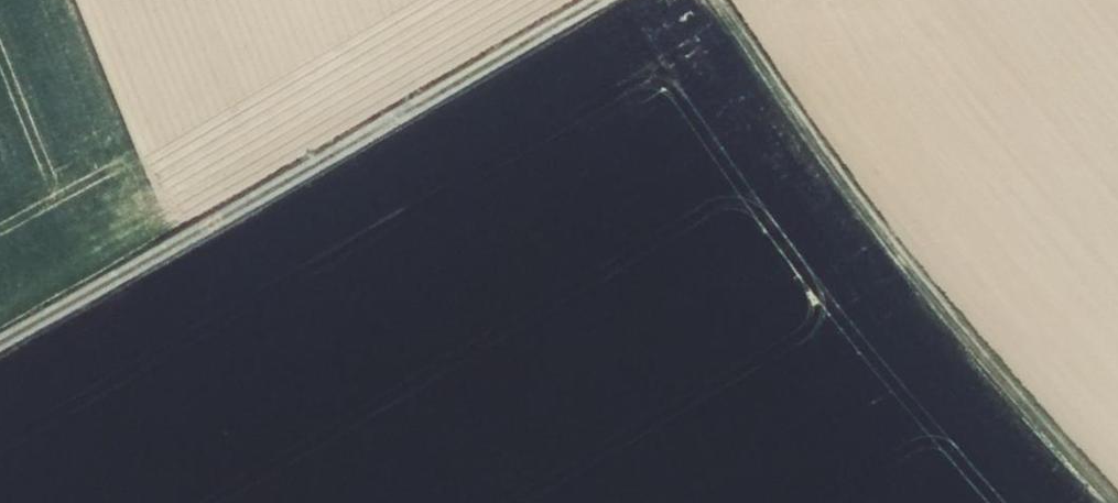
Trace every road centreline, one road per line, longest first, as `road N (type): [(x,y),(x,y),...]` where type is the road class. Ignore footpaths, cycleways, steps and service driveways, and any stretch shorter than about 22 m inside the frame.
road 1 (track): [(0,345),(591,0)]
road 2 (track): [(693,0),(872,248),(1089,502)]

